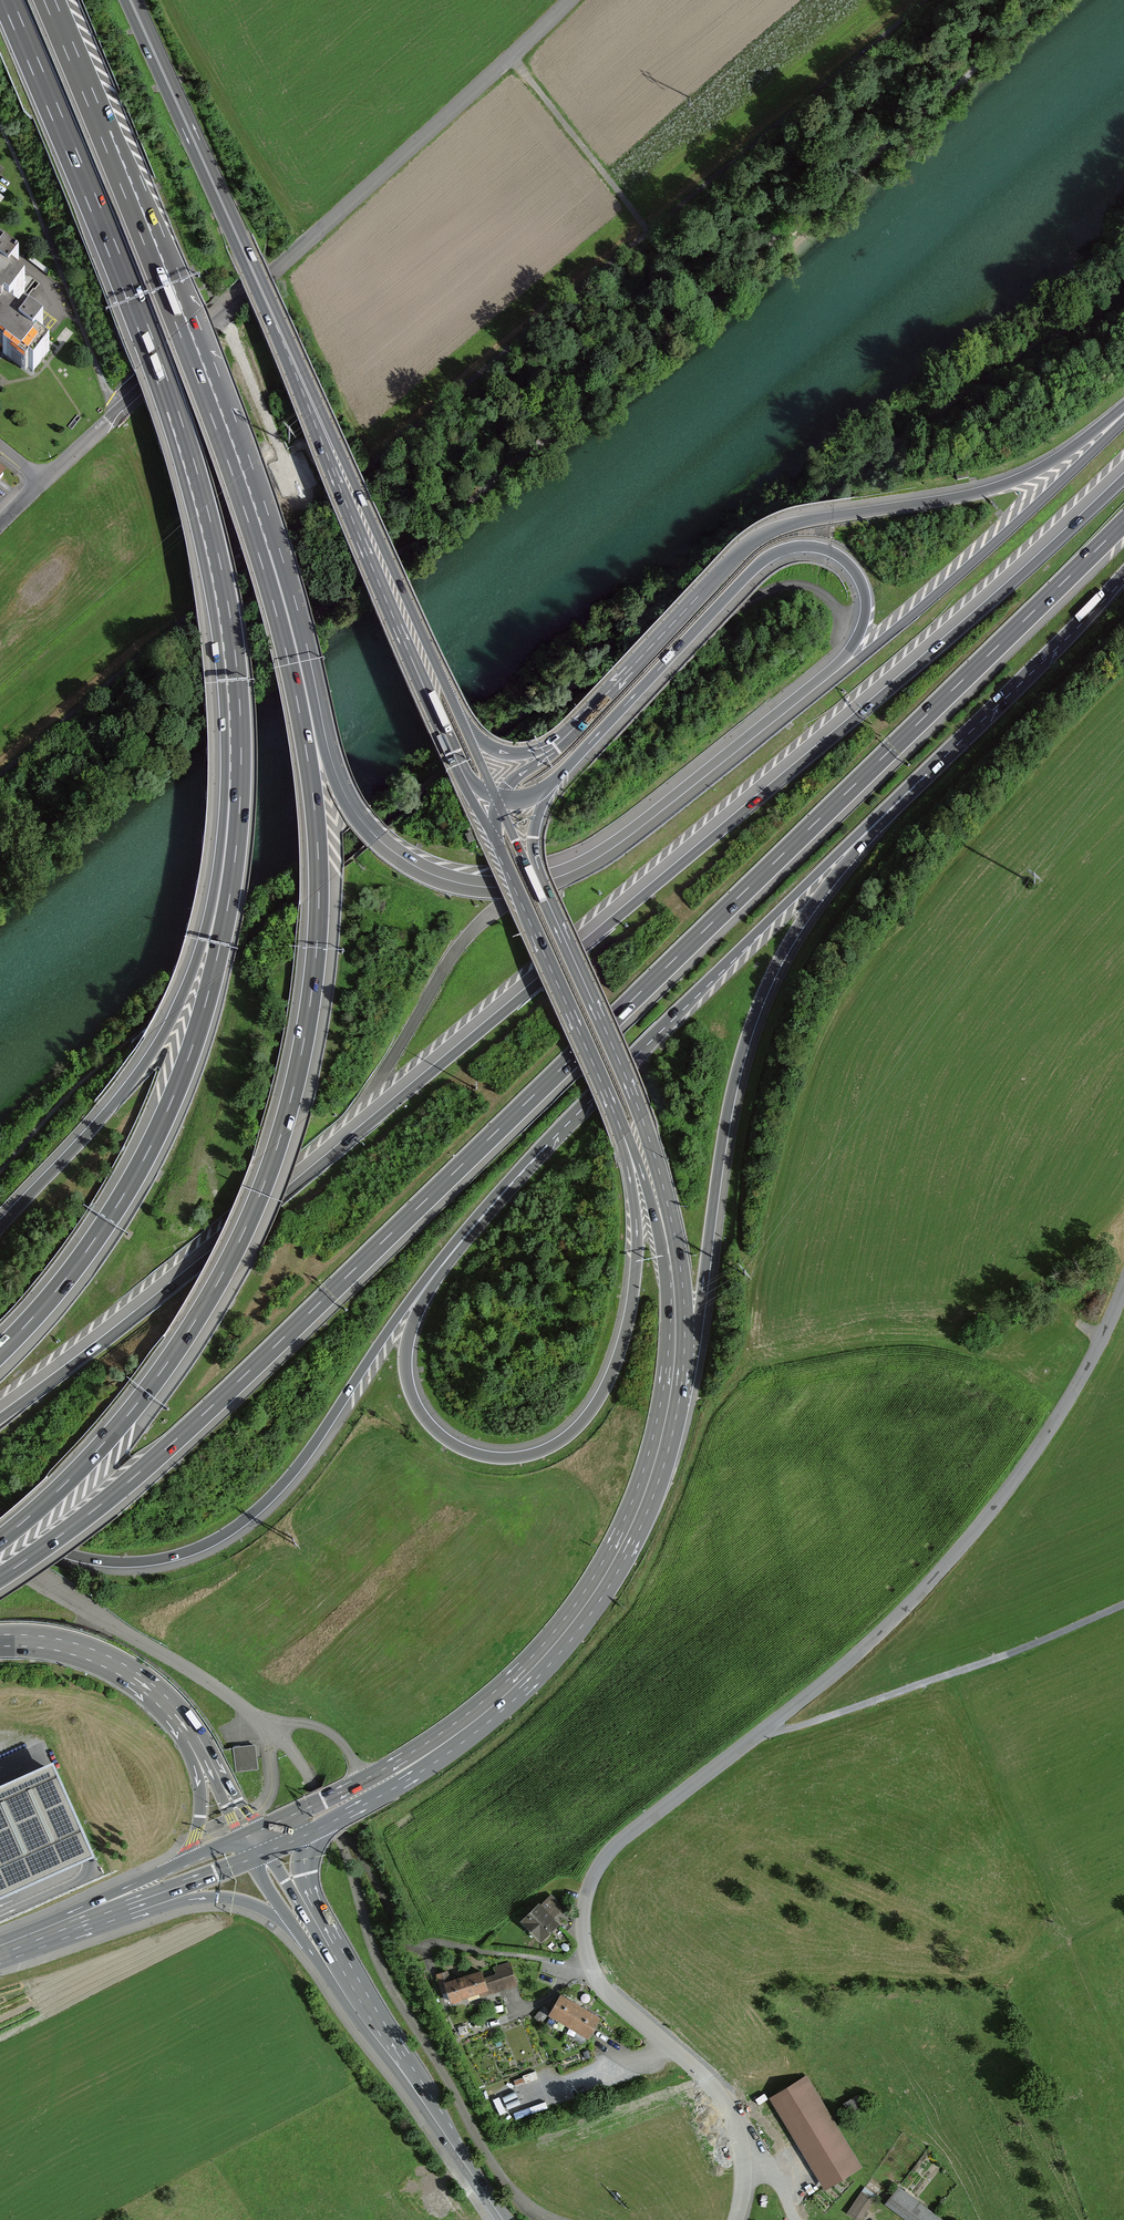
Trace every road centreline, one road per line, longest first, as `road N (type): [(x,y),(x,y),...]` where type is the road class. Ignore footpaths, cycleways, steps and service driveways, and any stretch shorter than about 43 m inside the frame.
road 1 (motorway): [(0,1578),(195,1424),(1123,523)]
road 2 (motorway): [(1123,480),(862,713),(162,1295),(0,1418)]
road 3 (track): [(1123,271),(1088,321),(1021,352),(878,450),(589,682),(527,709),(112,1056),(15,1140),(0,1164)]
road 4 (unclassified): [(1123,1287),(1102,1341),(1029,1462),(952,1560),(867,1646),(633,1830),(594,1874),(585,1935),(594,1977),(726,2105),(744,2161),(737,2219)]
road 5 (motorway): [(0,1540),(90,1459),(179,1347),(254,1211),(292,1094),(315,973),(318,853),(268,549)]
road 6 (secondary): [(624,1137),(654,1213),(668,1326),(649,1453),(621,1528),(554,1632),(491,1694),(409,1754),(269,1827)]
road 7 (motorway): [(814,690),(584,866),(524,886),(459,883),(397,854),(343,792),(294,597),(268,549)]
road 8 (secondary): [(125,0),(453,752)]
road 9 (motorway): [(8,0),(182,438),(222,604),(236,781)]
road 10 (secondary): [(468,737),(137,0)]
road 11 (motorway): [(624,1137),(637,1253),(618,1358),(598,1402),(565,1438),(532,1455),(500,1459),(437,1432),(411,1392),(405,1361),(418,1309),(509,1186)]
road 12 (residential): [(40,478),(568,0)]
road 13 (motorway): [(0,1513),(50,1546),(110,1562),(170,1557),(232,1529),(291,1474),(420,1286),(509,1186)]
road 14 (motorway): [(1123,407),(1062,455),(1001,486),(807,521),(759,539),(556,746)]
road 15 (motorway): [(682,1383),(696,1341),(726,1119),(759,1004),(814,903),(902,797)]
road 16 (motorway): [(236,781),(225,922),(170,1106),(92,1245),(0,1351)]
road 17 (secondary): [(317,1830),(473,1735),(579,1630),(647,1511),(682,1383)]
road 18 (motorway): [(268,549),(172,286),(49,0)]
road 19 (motorway): [(509,1186),(902,797)]
road 20 (motorway): [(549,785),(757,565),(794,547),(841,557),(866,600),(850,651),(814,690)]
road 21 (secondary): [(682,1383),(683,1291),(659,1170),(630,1086),(535,875)]
road 22 (motorway): [(236,781),(202,943),(175,1012),(126,1090),(0,1229)]
road 23 (motorway): [(1123,421),(935,593),(814,690)]
road 24 (track): [(755,1738),(965,1671),(1123,1604)]
road 25 (secondary): [(495,841),(624,1137)]
road 26 (motorway): [(902,797),(1123,573)]
road 27 (secondary): [(505,2219),(342,1971)]
road 28 (track): [(651,231),(510,54)]
road 29 (motorway): [(0,1641),(54,1644),(120,1668),(190,1733)]
road 30 (secondary): [(160,1898),(242,1900),(295,1928)]
road 31 (motorway): [(190,1733),(201,1801),(183,1863)]
road 32 (motorway): [(190,1733),(269,1827)]
road 33 (secondary): [(183,1863),(76,1921)]

